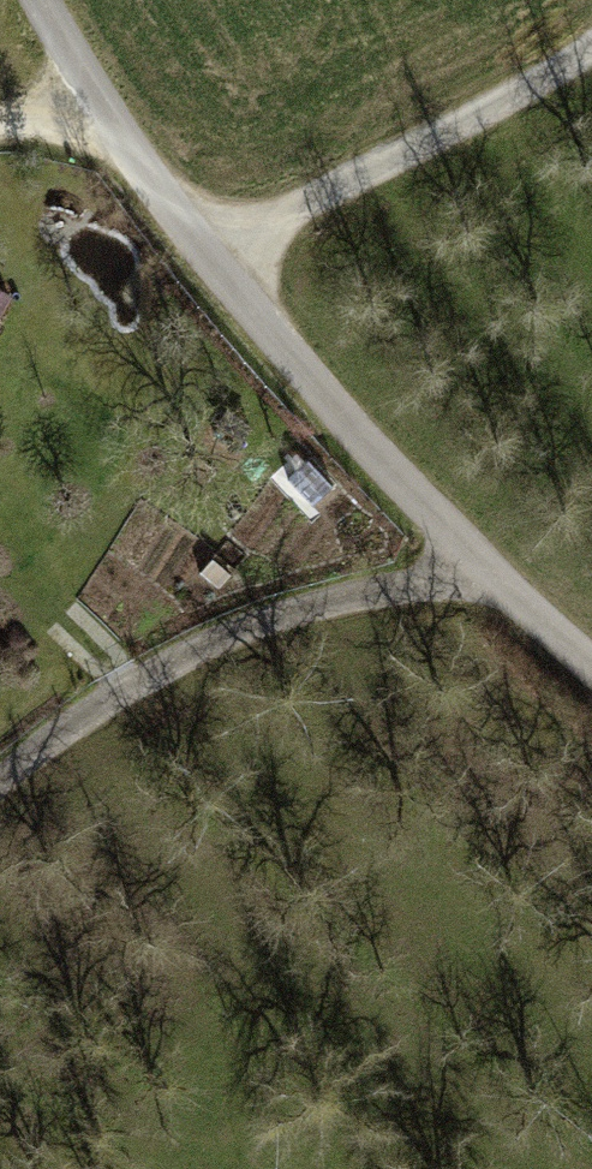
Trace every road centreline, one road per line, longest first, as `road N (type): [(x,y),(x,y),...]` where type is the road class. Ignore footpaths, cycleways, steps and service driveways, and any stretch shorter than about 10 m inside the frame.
road 1 (residential): [(591,656),(486,563),(238,253),(91,89),(45,0)]
road 2 (track): [(486,563),(203,644),(42,746),(0,785)]
road 3 (track): [(238,253),(591,47)]

